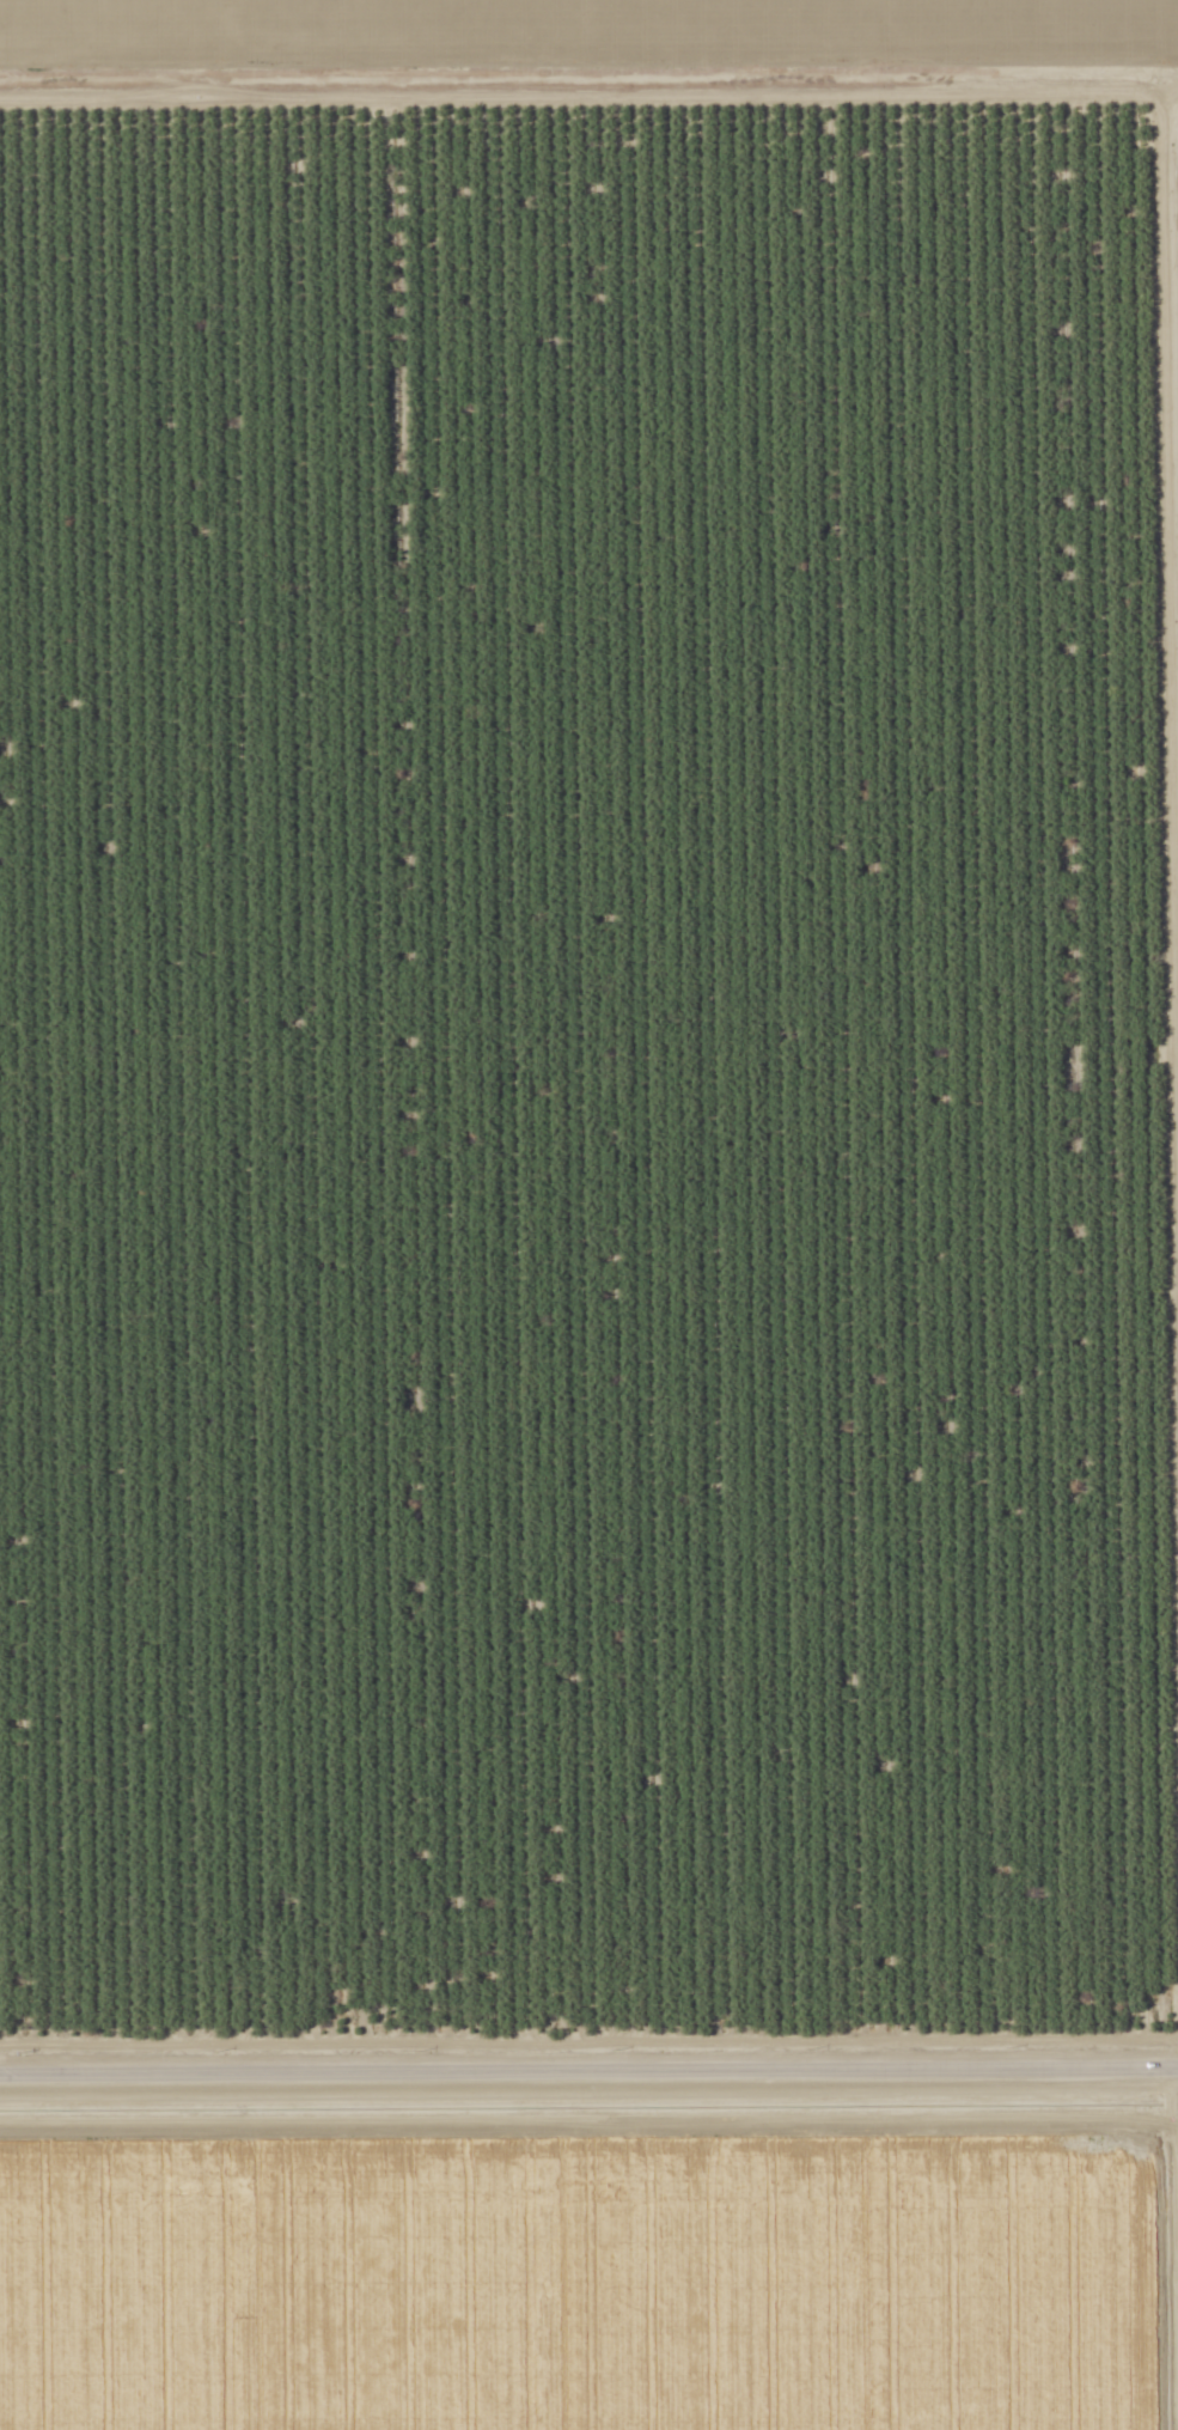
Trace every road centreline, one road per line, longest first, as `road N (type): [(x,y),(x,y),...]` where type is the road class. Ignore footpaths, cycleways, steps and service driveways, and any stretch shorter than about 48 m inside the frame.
road 1 (residential): [(0,2071),(1177,2065)]

